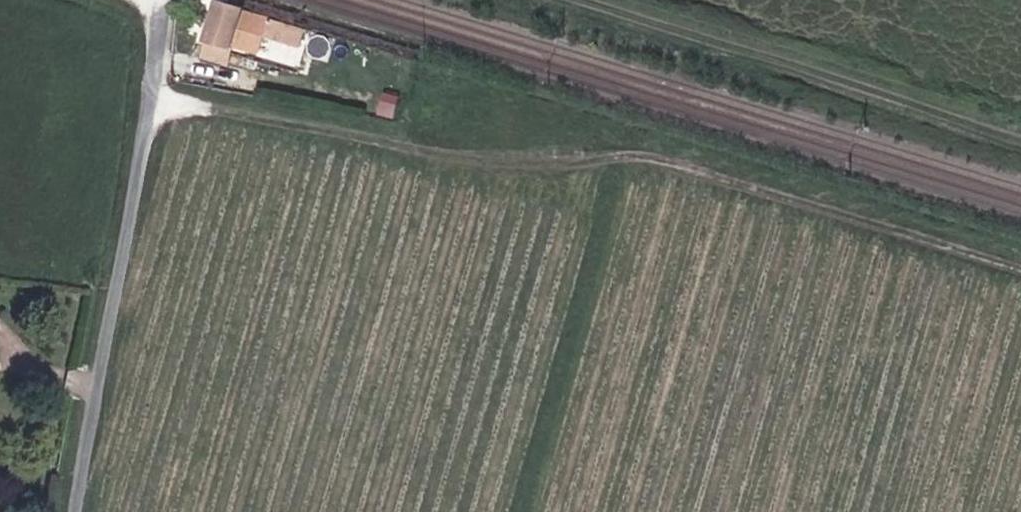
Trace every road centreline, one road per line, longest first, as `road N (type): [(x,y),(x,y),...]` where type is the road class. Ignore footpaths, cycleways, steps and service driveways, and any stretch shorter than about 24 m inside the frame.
road 1 (unclassified): [(163,5),(157,100),(77,511)]
road 2 (track): [(579,0),(1020,138)]

